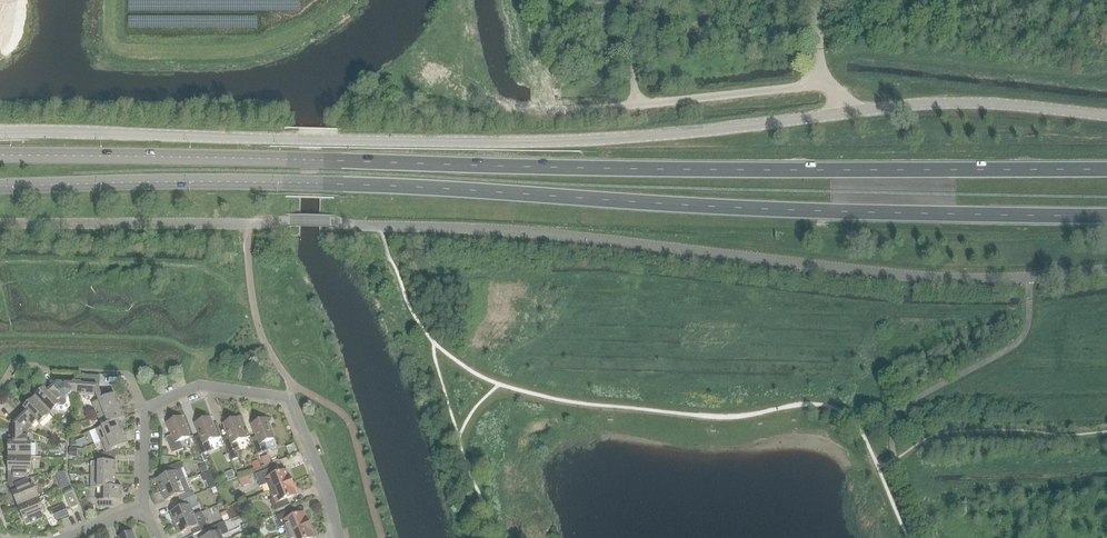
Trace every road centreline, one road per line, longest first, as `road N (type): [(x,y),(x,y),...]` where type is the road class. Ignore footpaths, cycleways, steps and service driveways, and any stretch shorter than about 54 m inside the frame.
road 1 (trunk): [(0,186),(285,183),(743,208),(1106,216)]
road 2 (trunk): [(1106,170),(628,170),(0,155)]
road 3 (tertiary): [(285,140),(585,140),(841,114)]
road 4 (residential): [(144,508),(146,407),(202,386),(290,397),(331,495),(339,537)]
road 5 (tertiary): [(285,140),(0,133)]
road 6 (tertiary): [(841,114),(959,103),(1106,115)]
road 7 (track): [(500,107),(636,104)]

